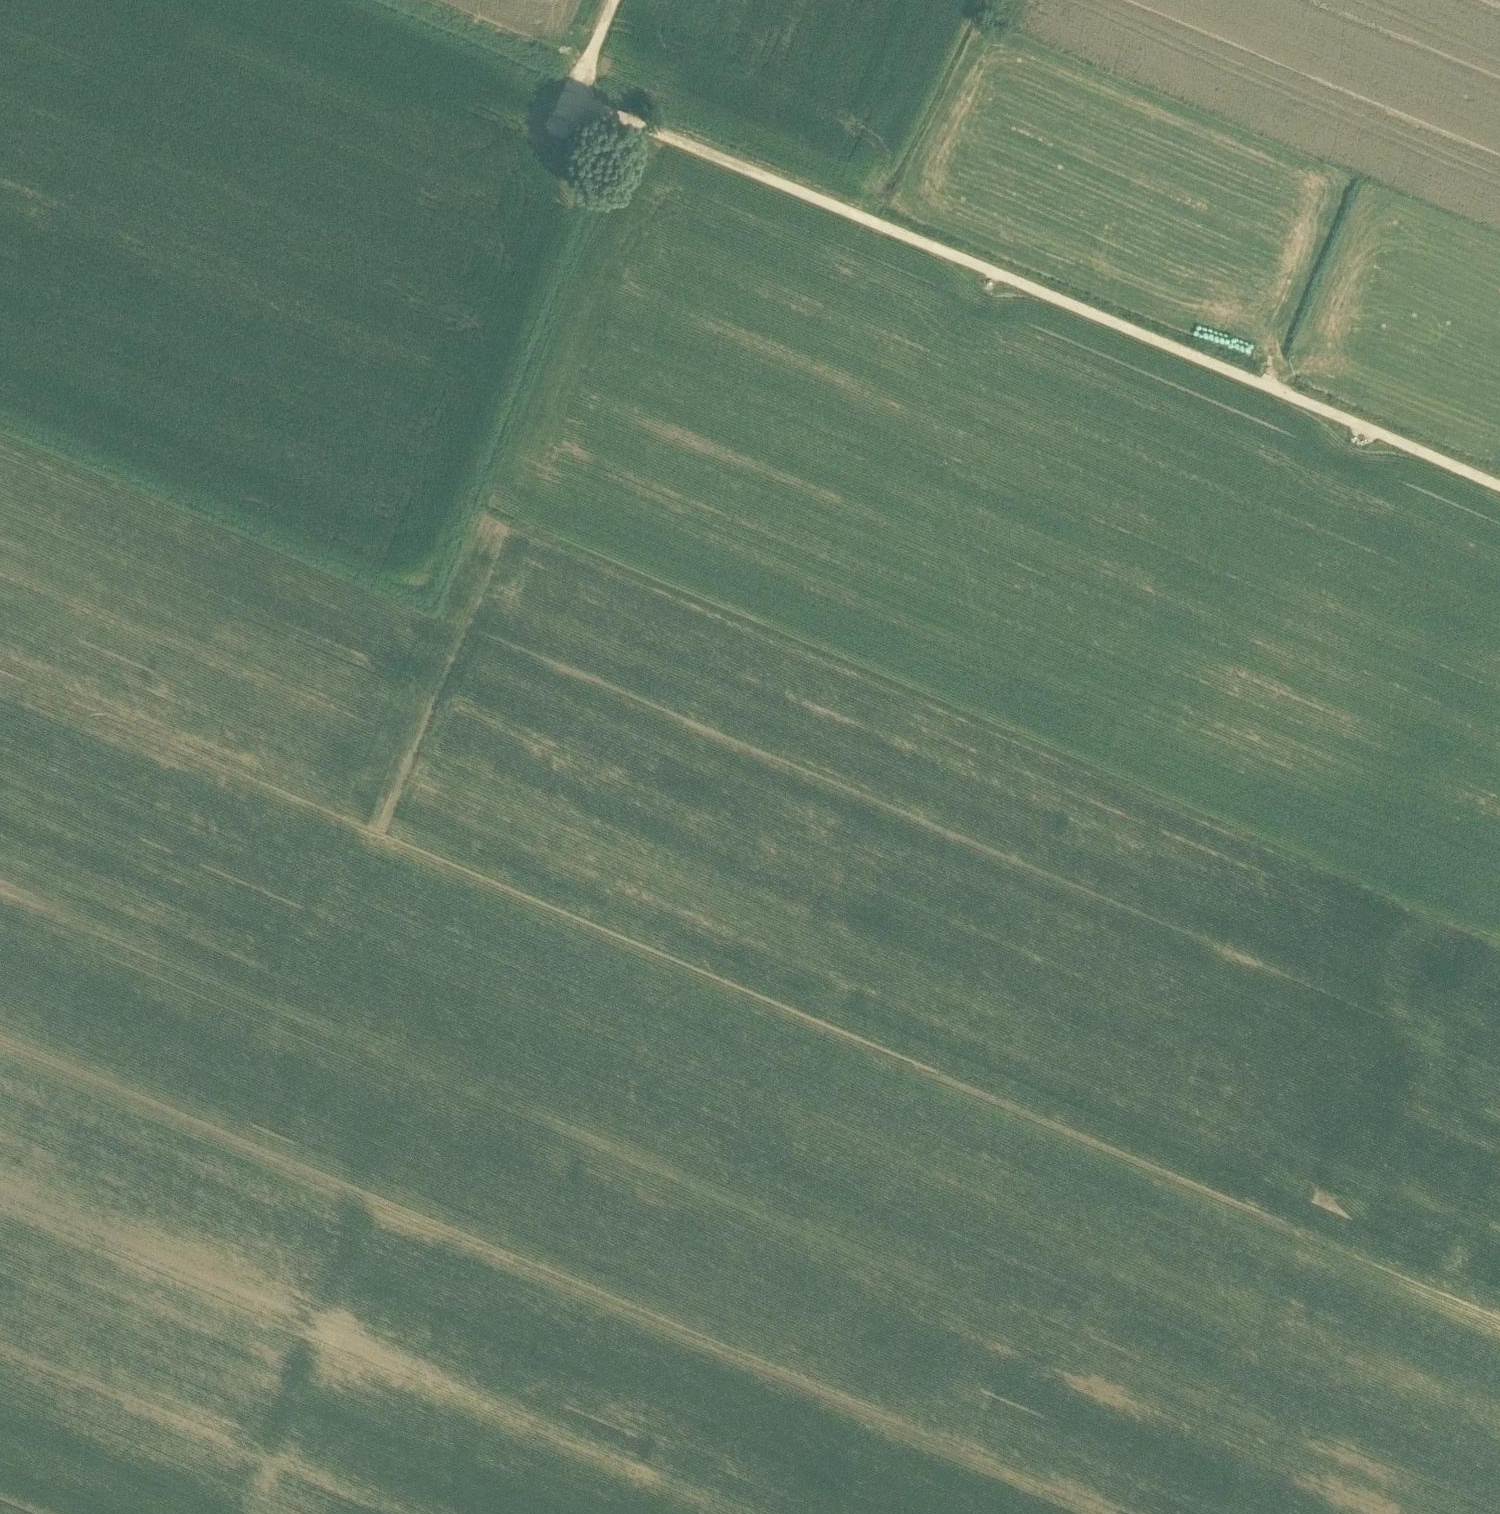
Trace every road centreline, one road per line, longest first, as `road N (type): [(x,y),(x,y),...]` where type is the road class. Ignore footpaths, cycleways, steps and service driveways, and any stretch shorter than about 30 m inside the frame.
road 1 (track): [(1499,489),(582,100),(621,0)]
road 2 (track): [(1499,1343),(1248,1235)]

